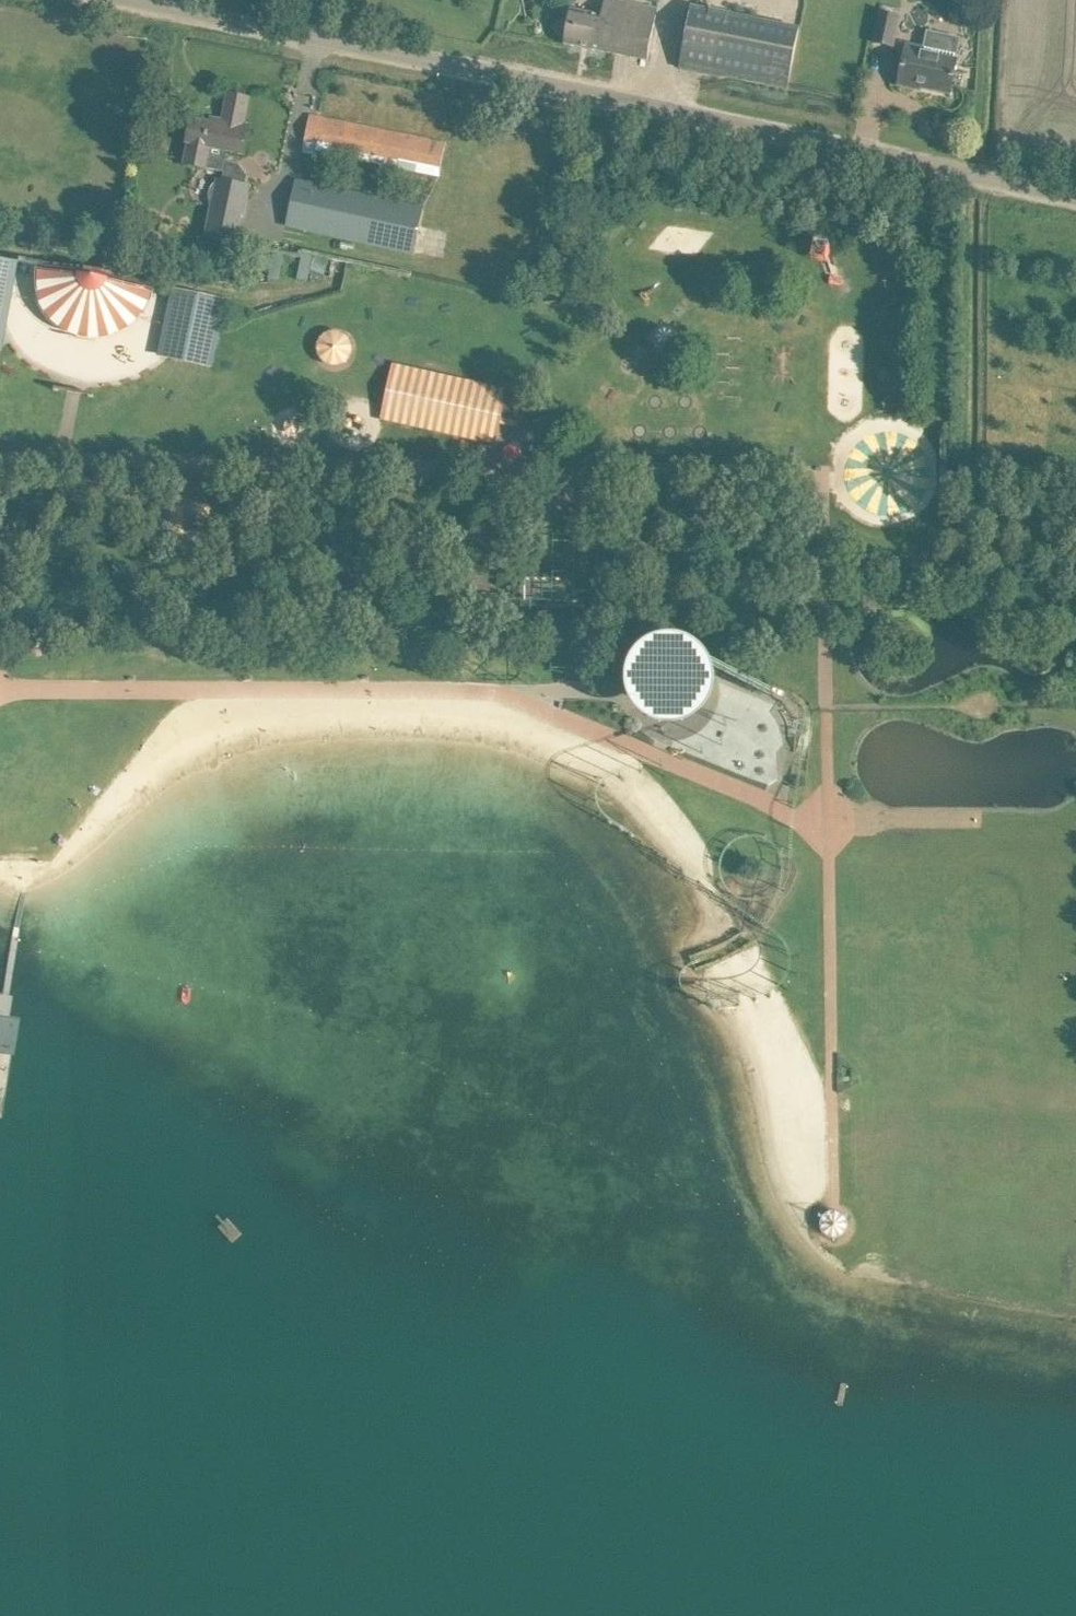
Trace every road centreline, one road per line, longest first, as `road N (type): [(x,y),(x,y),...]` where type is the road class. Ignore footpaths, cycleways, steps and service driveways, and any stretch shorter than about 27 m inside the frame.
road 1 (unclassified): [(1075,196),(146,0)]

